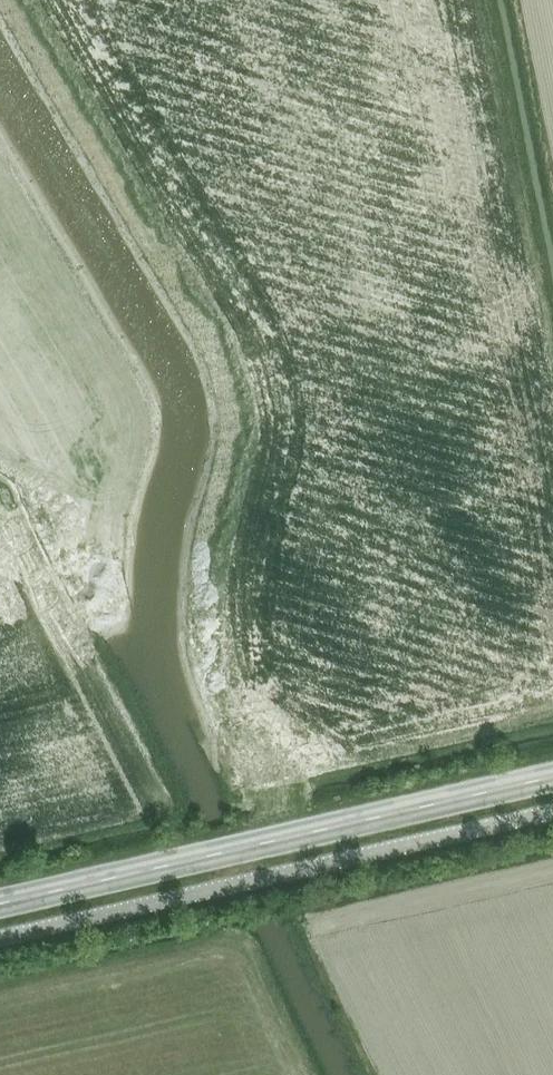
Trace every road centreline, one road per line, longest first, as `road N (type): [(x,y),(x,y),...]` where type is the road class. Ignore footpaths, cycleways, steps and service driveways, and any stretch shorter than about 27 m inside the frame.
road 1 (secondary): [(0,904),(552,777)]

